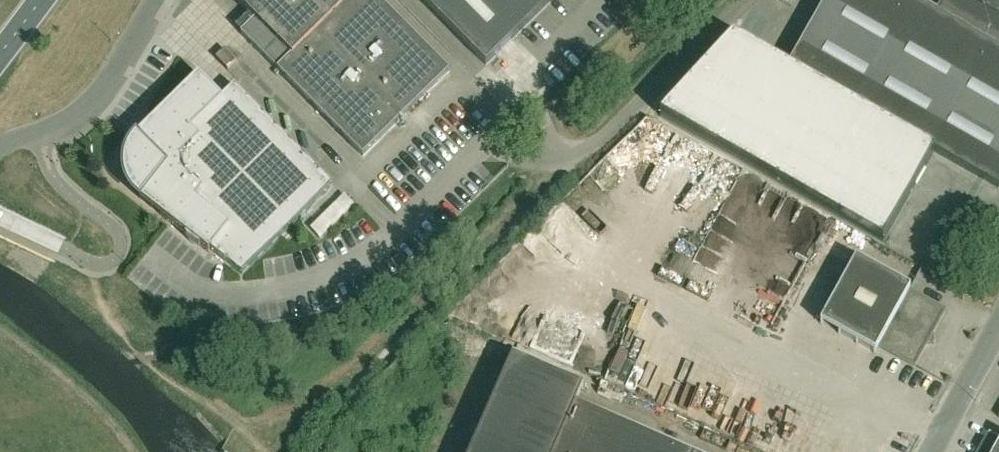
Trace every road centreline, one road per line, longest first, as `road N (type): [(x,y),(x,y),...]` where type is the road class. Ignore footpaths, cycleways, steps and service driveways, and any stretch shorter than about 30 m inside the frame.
road 1 (unclassified): [(0,148),(78,124),(161,0)]
road 2 (unclassified): [(941,451),(998,347)]

